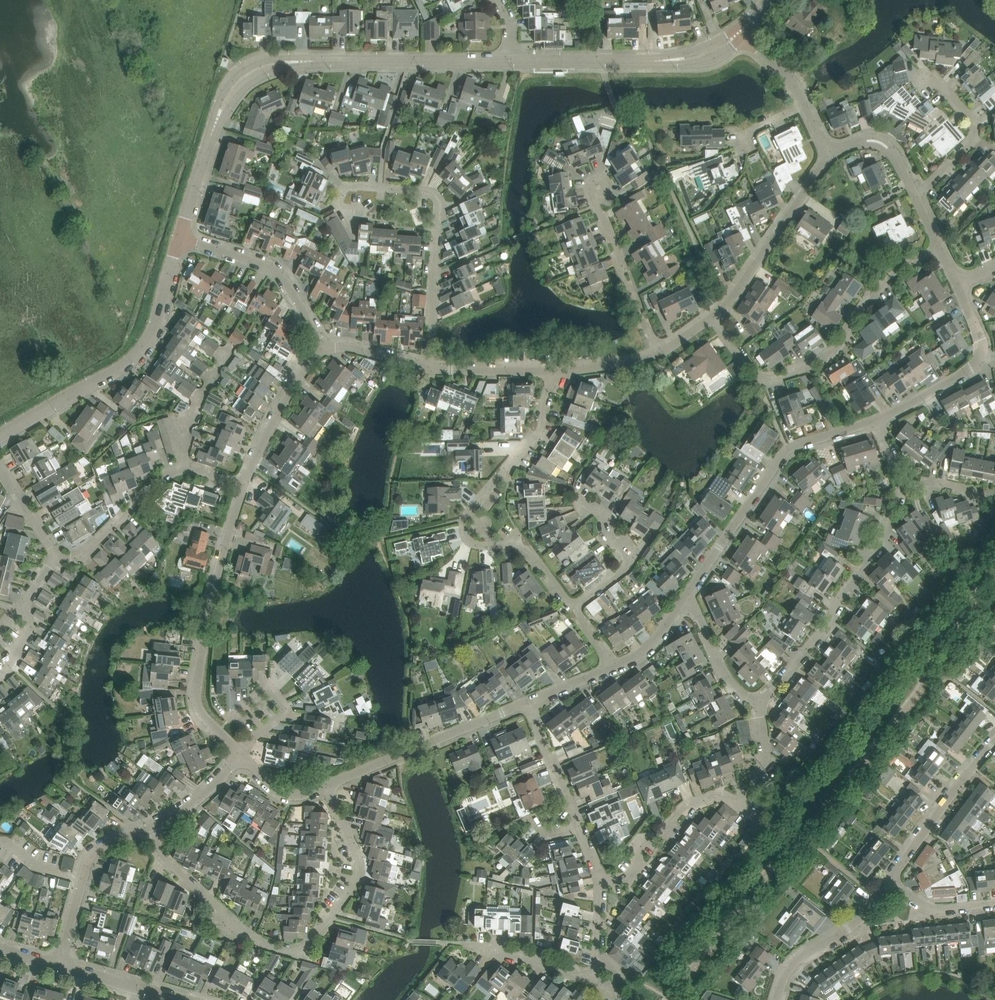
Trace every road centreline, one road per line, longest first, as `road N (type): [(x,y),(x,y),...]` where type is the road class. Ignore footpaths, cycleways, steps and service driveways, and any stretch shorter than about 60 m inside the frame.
road 1 (unclassified): [(178,239),(222,106),(261,66),(510,63)]
road 2 (residential): [(149,827),(166,862),(208,897),(269,948),(296,951),(357,884),(361,867),(326,787)]
road 3 (residential): [(574,607),(521,546),(478,546),(465,528),(475,502),(535,435),(553,372)]
road 4 (residential): [(429,369),(439,203),(424,190),(349,186),(337,207),(356,237)]
road 5 (residential): [(715,313),(772,381),(810,366),(837,342),(865,295),(941,246)]
road 6 (residential): [(598,878),(629,876),(638,864),(638,841),(662,834),(700,799),(722,796),(740,807),(768,765),(758,704)]
road 7 (residential): [(242,757),(195,698),(205,624),(244,488)]
road 8 (unclassified): [(0,437),(147,347),(178,239)]
road 9 (residential): [(879,421),(783,453),(689,594)]
road 10 (residential): [(758,704),(857,576),(899,504),(900,481)]
road 11 (unclassified): [(510,63),(691,59),(738,35)]
road 12 (residential): [(56,558),(90,555),(171,471),(244,488)]
road 13 (residential): [(527,702),(326,787)]
road 14 (residential): [(178,239),(278,271),(324,348)]
road 15 (residential): [(715,313),(829,157)]
road 16 (residential): [(527,702),(598,878)]
road 17 (residential): [(658,357),(597,207),(597,189)]
road 18 (residential): [(60,966),(88,860),(149,827)]
road 19 (residential): [(892,878),(856,923),(804,952),(775,999)]
road 20 (residential): [(994,740),(892,878)]
road 21 (residential): [(244,488),(298,373),(324,348)]
road 22 (residential): [(918,197),(976,131),(940,84),(925,80)]
road 23 (residential): [(230,716),(266,687),(286,711),(242,757)]
road 24 (residential): [(574,607),(630,563),(609,523),(589,510)]
road 25 (residential): [(594,977),(464,943)]
road 26 (residential): [(758,704),(723,673),(689,594)]
road 27 (residential): [(429,369),(553,372)]
road 28 (unclassified): [(179,999),(60,966)]
road 29 (residential): [(984,360),(879,421)]
road 30 (residential): [(829,157),(858,143),(884,144),(918,197)]

